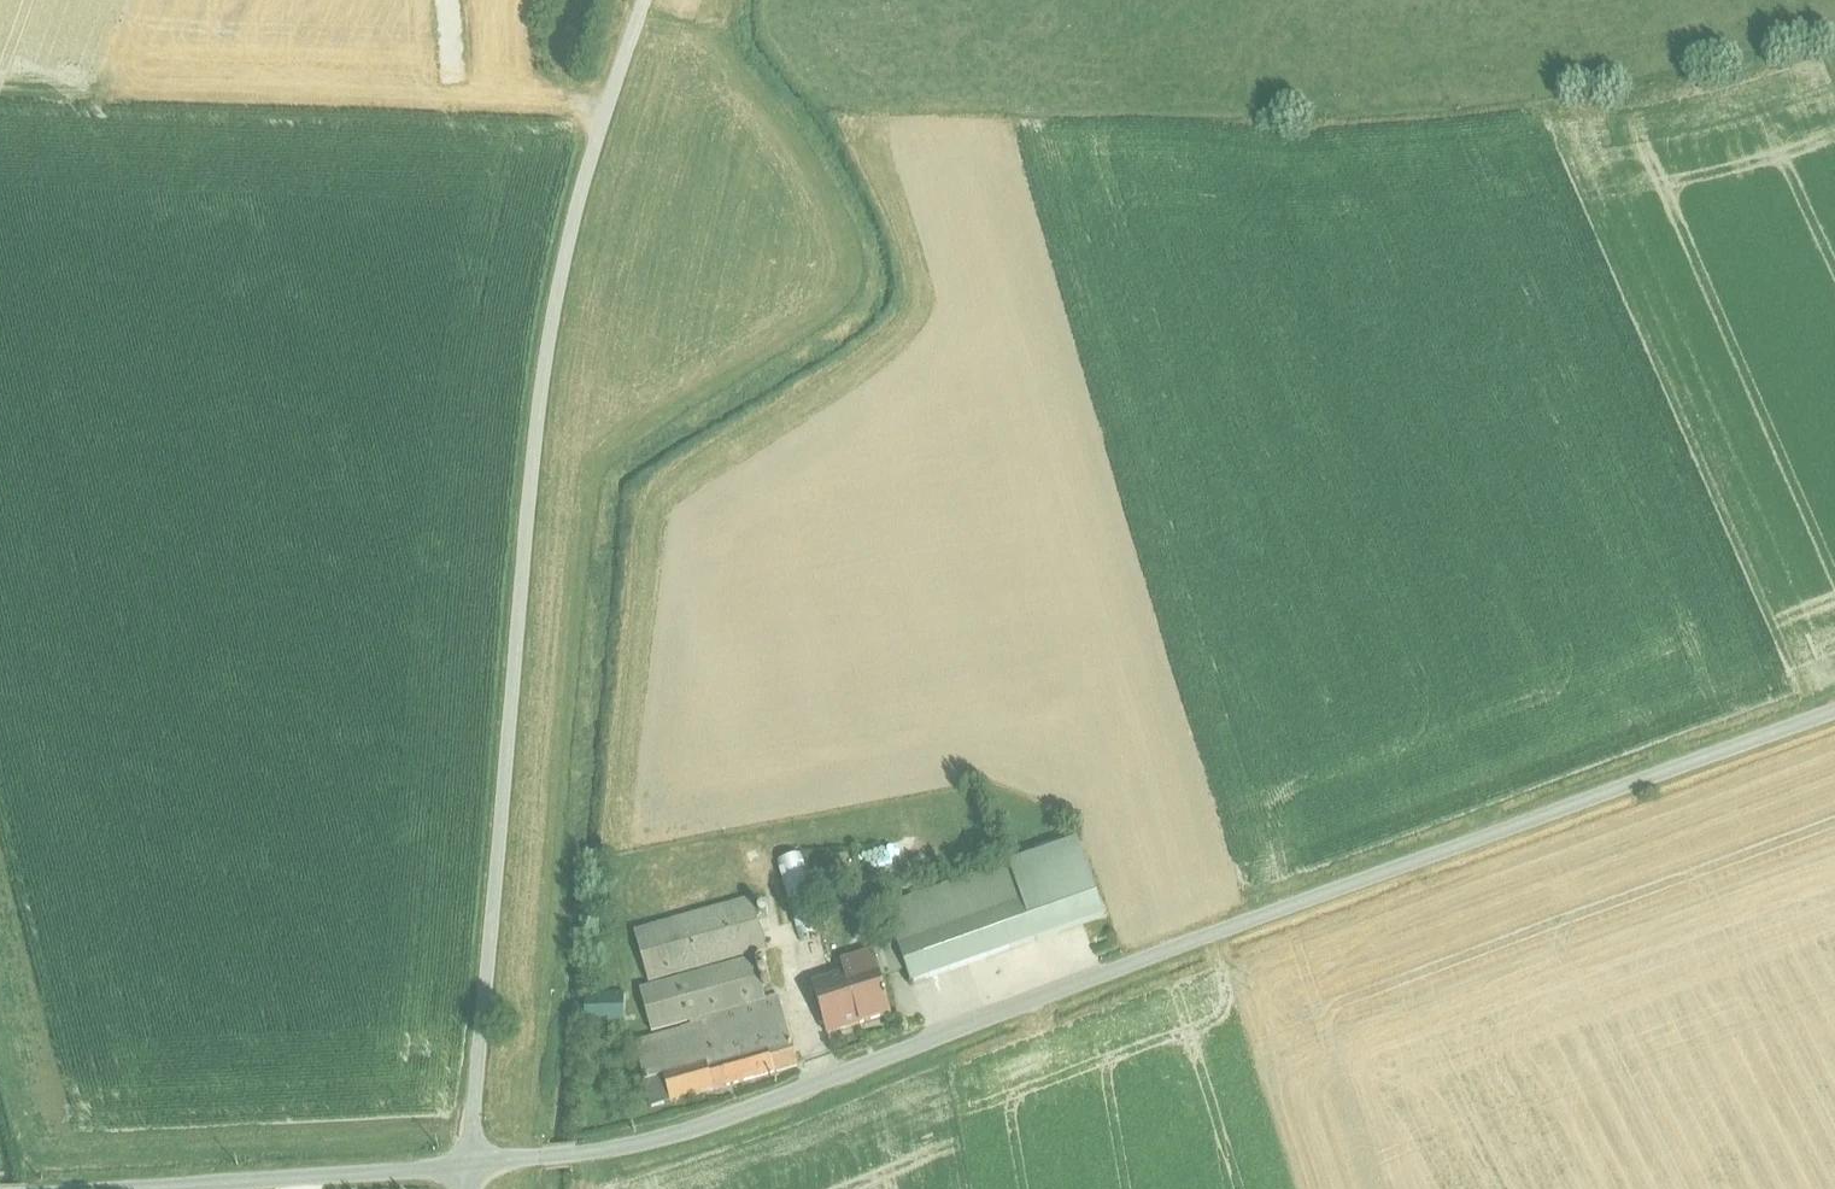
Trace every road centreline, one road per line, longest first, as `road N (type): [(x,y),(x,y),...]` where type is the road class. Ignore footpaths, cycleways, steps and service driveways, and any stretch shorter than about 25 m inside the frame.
road 1 (unclassified): [(471,1167),(679,1135),(1834,711)]
road 2 (unclassified): [(646,0),(583,191),(540,415),(471,1167)]
road 3 (unclassified): [(165,1188),(471,1167)]
road 4 (track): [(605,122),(593,102),(472,105),(455,94),(448,0)]

